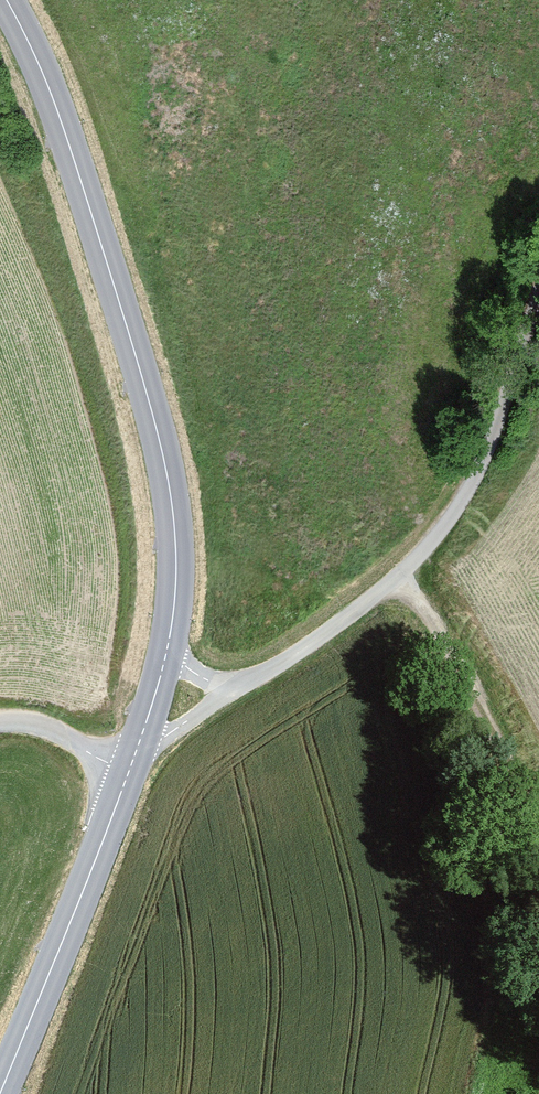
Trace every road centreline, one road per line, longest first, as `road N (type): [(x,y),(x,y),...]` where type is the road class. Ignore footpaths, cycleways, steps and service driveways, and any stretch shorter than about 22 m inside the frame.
road 1 (secondary): [(6,0),(57,106),(129,331),(171,480),(175,572),(166,655),(135,755),(0,1093)]
road 2 (track): [(538,307),(492,449),(466,497),(398,586),(304,655),(135,755)]
road 3 (track): [(398,586),(538,795)]

